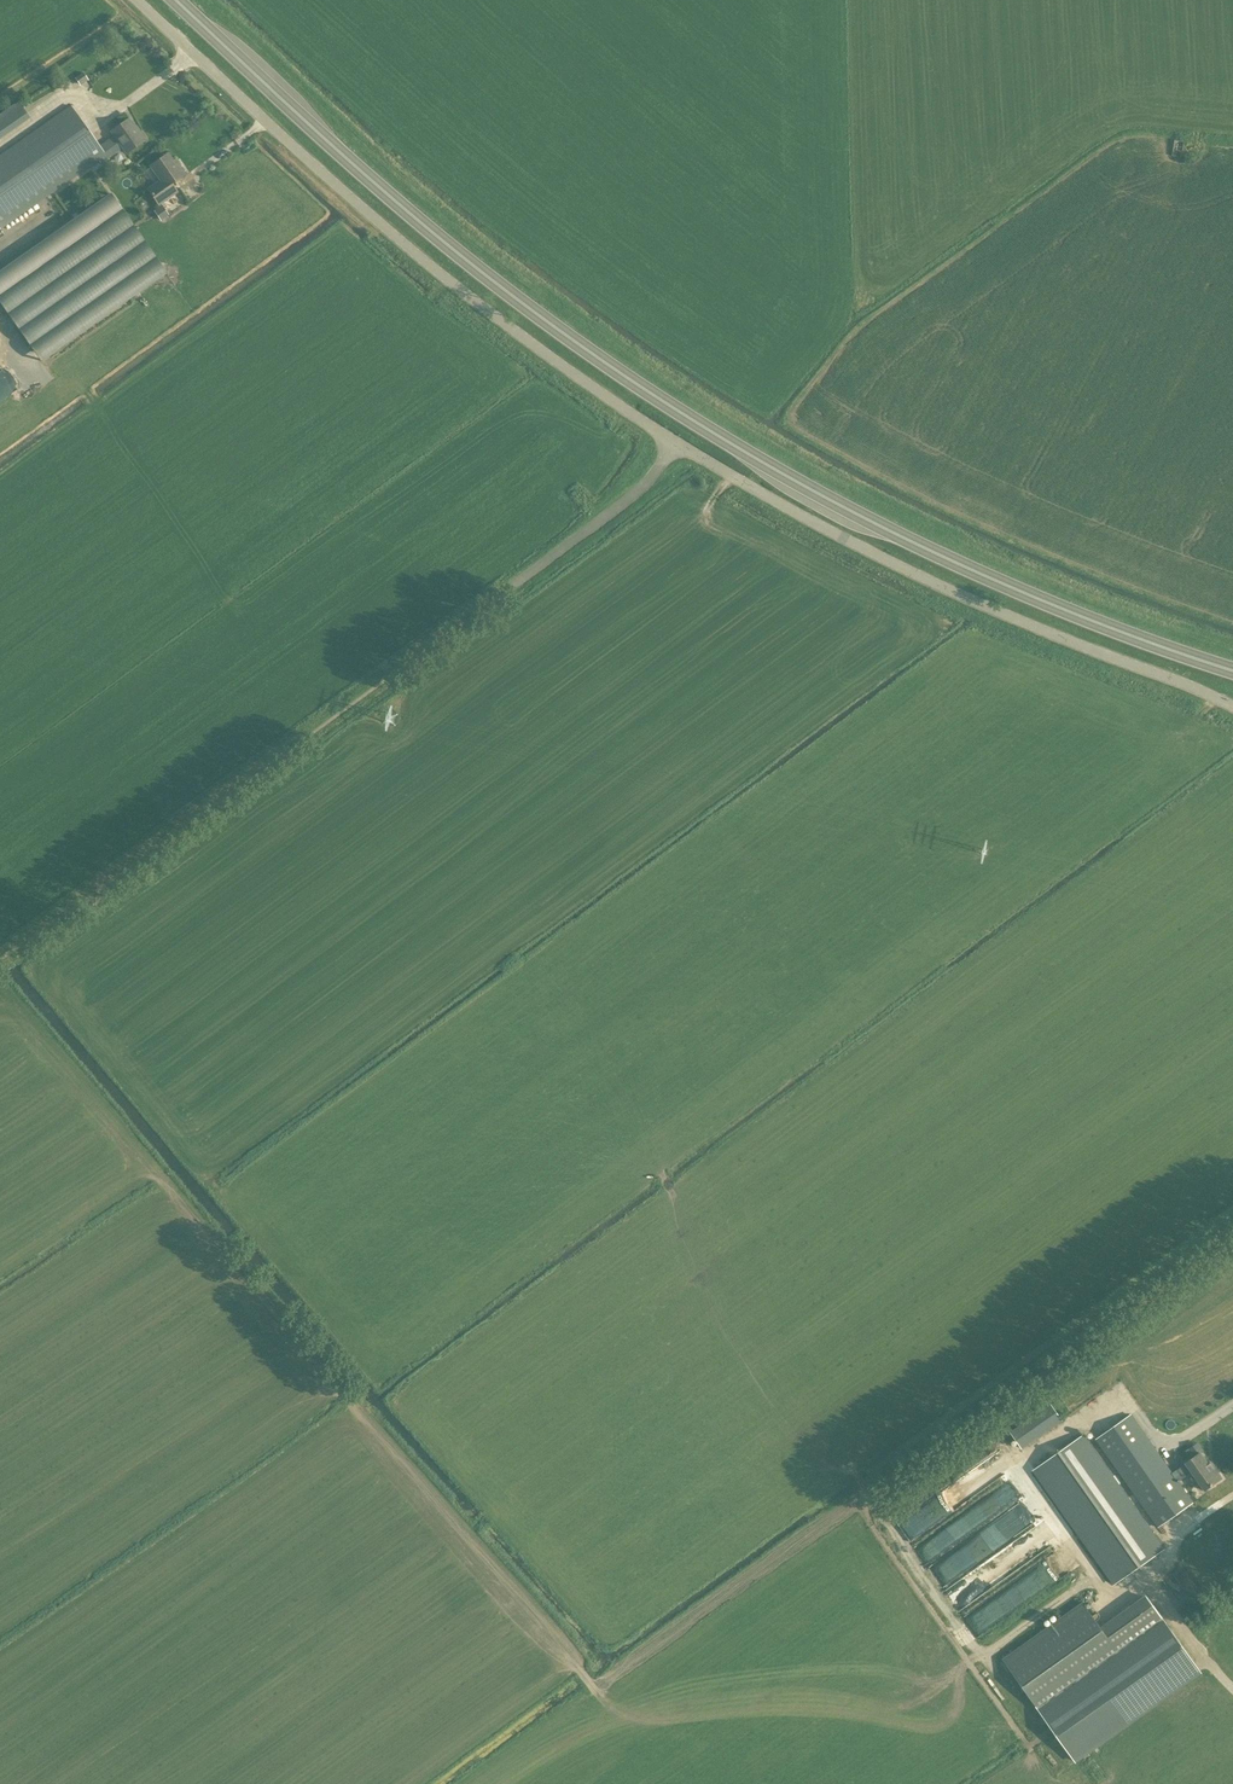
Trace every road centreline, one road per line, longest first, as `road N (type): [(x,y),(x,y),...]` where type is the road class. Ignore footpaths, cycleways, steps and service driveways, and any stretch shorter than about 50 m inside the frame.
road 1 (trunk): [(1232,668),(1008,586),(770,468),(569,335),(369,173),(182,0)]
road 2 (unclassified): [(674,441),(410,248),(142,0)]
road 3 (unclassified): [(1232,707),(917,574),(674,441)]
road 4 (track): [(1232,156),(1177,166),(1132,149),(1100,159),(846,344)]
road 5 (unclassified): [(509,587),(635,497),(674,441)]

